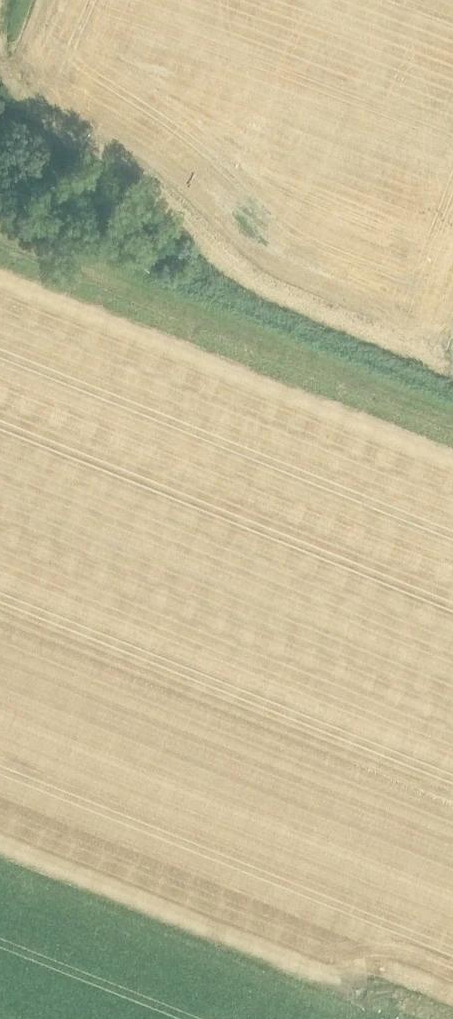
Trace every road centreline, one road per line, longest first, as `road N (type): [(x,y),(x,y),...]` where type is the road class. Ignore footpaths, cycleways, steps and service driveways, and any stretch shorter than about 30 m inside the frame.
road 1 (track): [(452,423),(0,233)]

